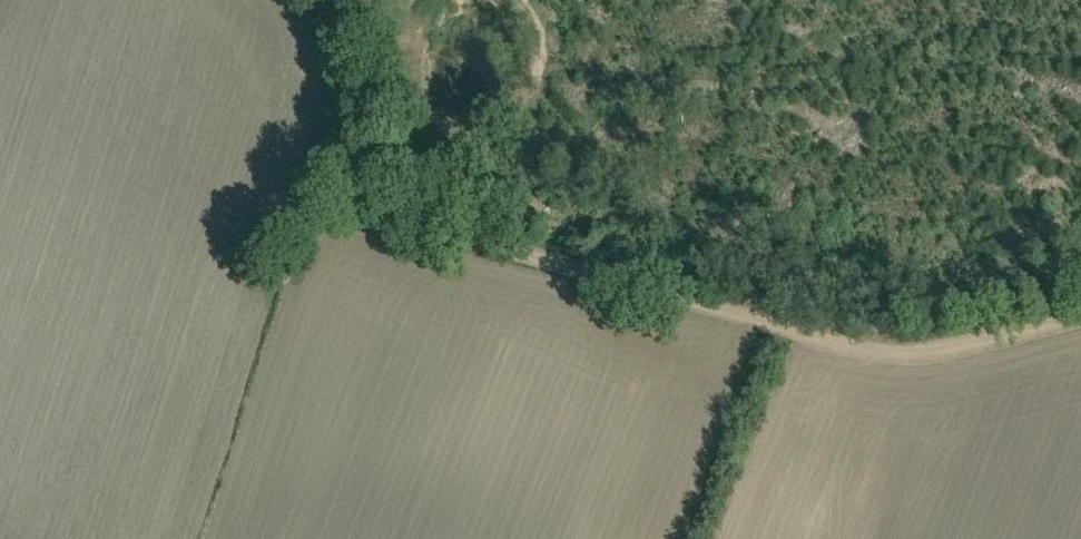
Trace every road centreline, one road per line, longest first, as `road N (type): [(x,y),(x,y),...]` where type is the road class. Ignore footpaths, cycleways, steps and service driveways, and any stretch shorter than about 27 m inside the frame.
road 1 (track): [(1080,318),(895,358),(410,231),(382,218),(350,180),(310,0)]

